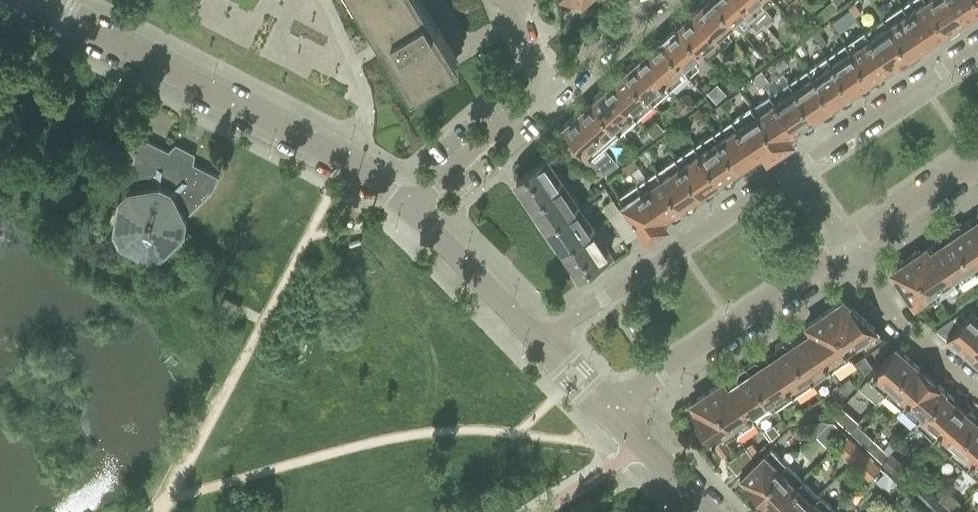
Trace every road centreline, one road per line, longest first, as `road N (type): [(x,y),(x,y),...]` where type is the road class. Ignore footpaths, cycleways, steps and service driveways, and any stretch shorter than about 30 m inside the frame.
road 1 (tertiary): [(411,208),(344,163),(25,0)]
road 2 (residential): [(794,170),(541,343)]
road 3 (residential): [(609,411),(847,248)]
road 4 (residential): [(977,47),(794,170)]
road 5 (residential): [(847,248),(900,323),(977,392)]
road 6 (residential): [(411,208),(555,83)]
road 7 (tertiary): [(541,343),(411,208)]
road 8 (residential): [(847,248),(977,160)]
road 9 (tertiary): [(708,511),(609,411)]
road 10 (residential): [(555,83),(654,0)]

